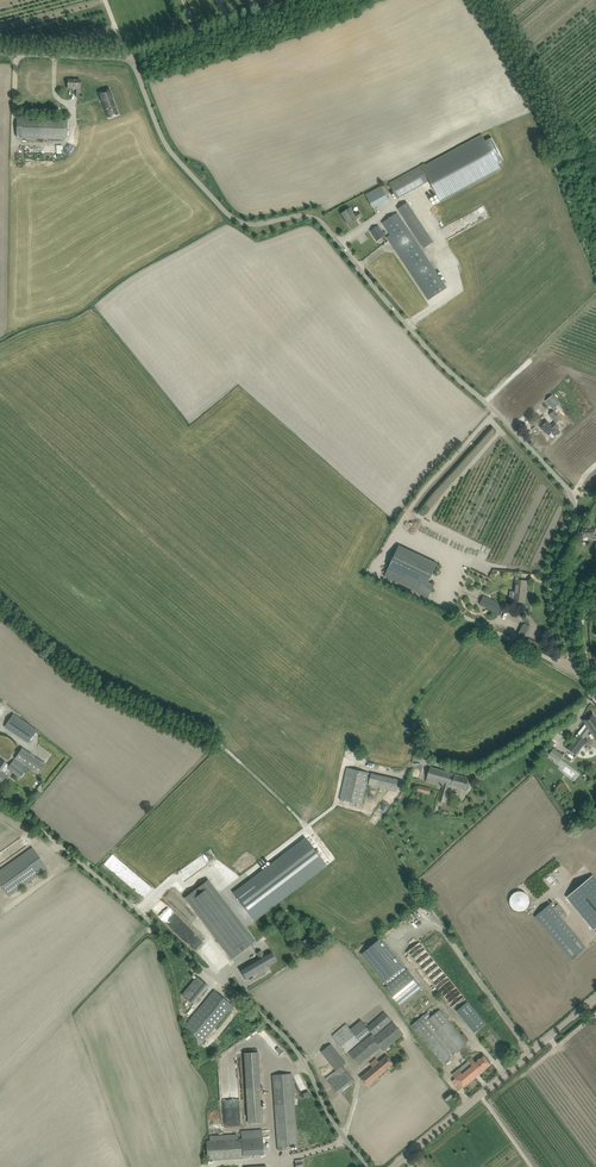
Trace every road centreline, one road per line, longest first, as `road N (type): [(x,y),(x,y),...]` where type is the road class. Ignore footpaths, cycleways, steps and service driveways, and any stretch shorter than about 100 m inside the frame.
road 1 (unclassified): [(595,698),(574,663),(550,590),(575,510),(569,490),(434,358),(318,220),(252,225),(215,201),(163,139),(130,56)]
road 2 (track): [(0,609),(101,691),(209,742),(267,719),(357,757),(359,766),(398,776),(423,762),(479,770),(595,697)]
road 3 (unclassified): [(369,1166),(287,1039),(0,796)]
road 4 (unclassified): [(392,1166),(595,998)]
road 5 (track): [(497,0),(595,161)]
road 6 (unclassified): [(130,56),(291,0)]
road 7 (unclassified): [(130,56),(0,51)]

